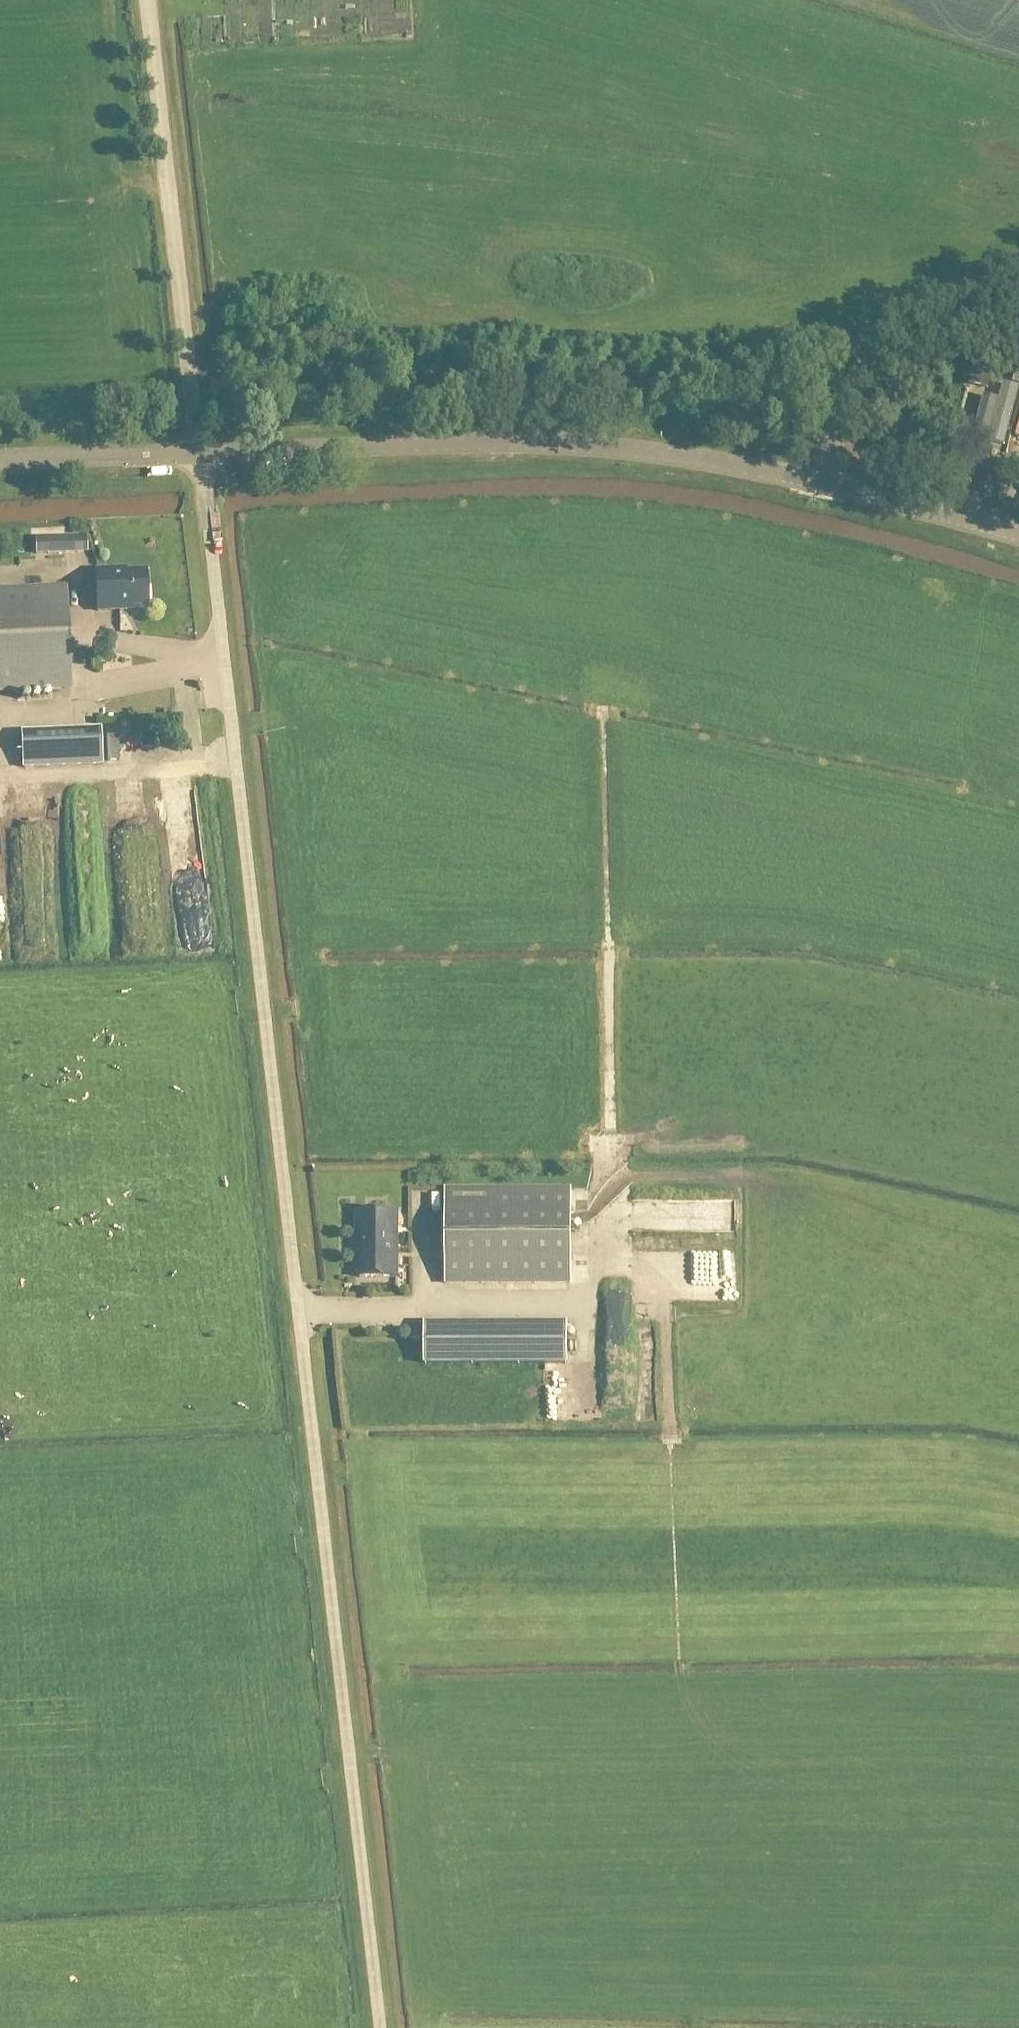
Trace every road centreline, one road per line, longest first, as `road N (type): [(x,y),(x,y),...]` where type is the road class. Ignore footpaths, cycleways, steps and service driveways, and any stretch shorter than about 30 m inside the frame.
road 1 (unclassified): [(198,454),(379,2027)]
road 2 (unclassified): [(198,454),(640,456),(816,489)]
road 3 (unclassified): [(146,0),(198,454)]
road 4 (unclassified): [(816,489),(834,425),(860,380),(881,362),(1018,298)]
road 5 (unclassified): [(1018,543),(816,489)]
road 6 (unclassified): [(0,463),(198,454)]

